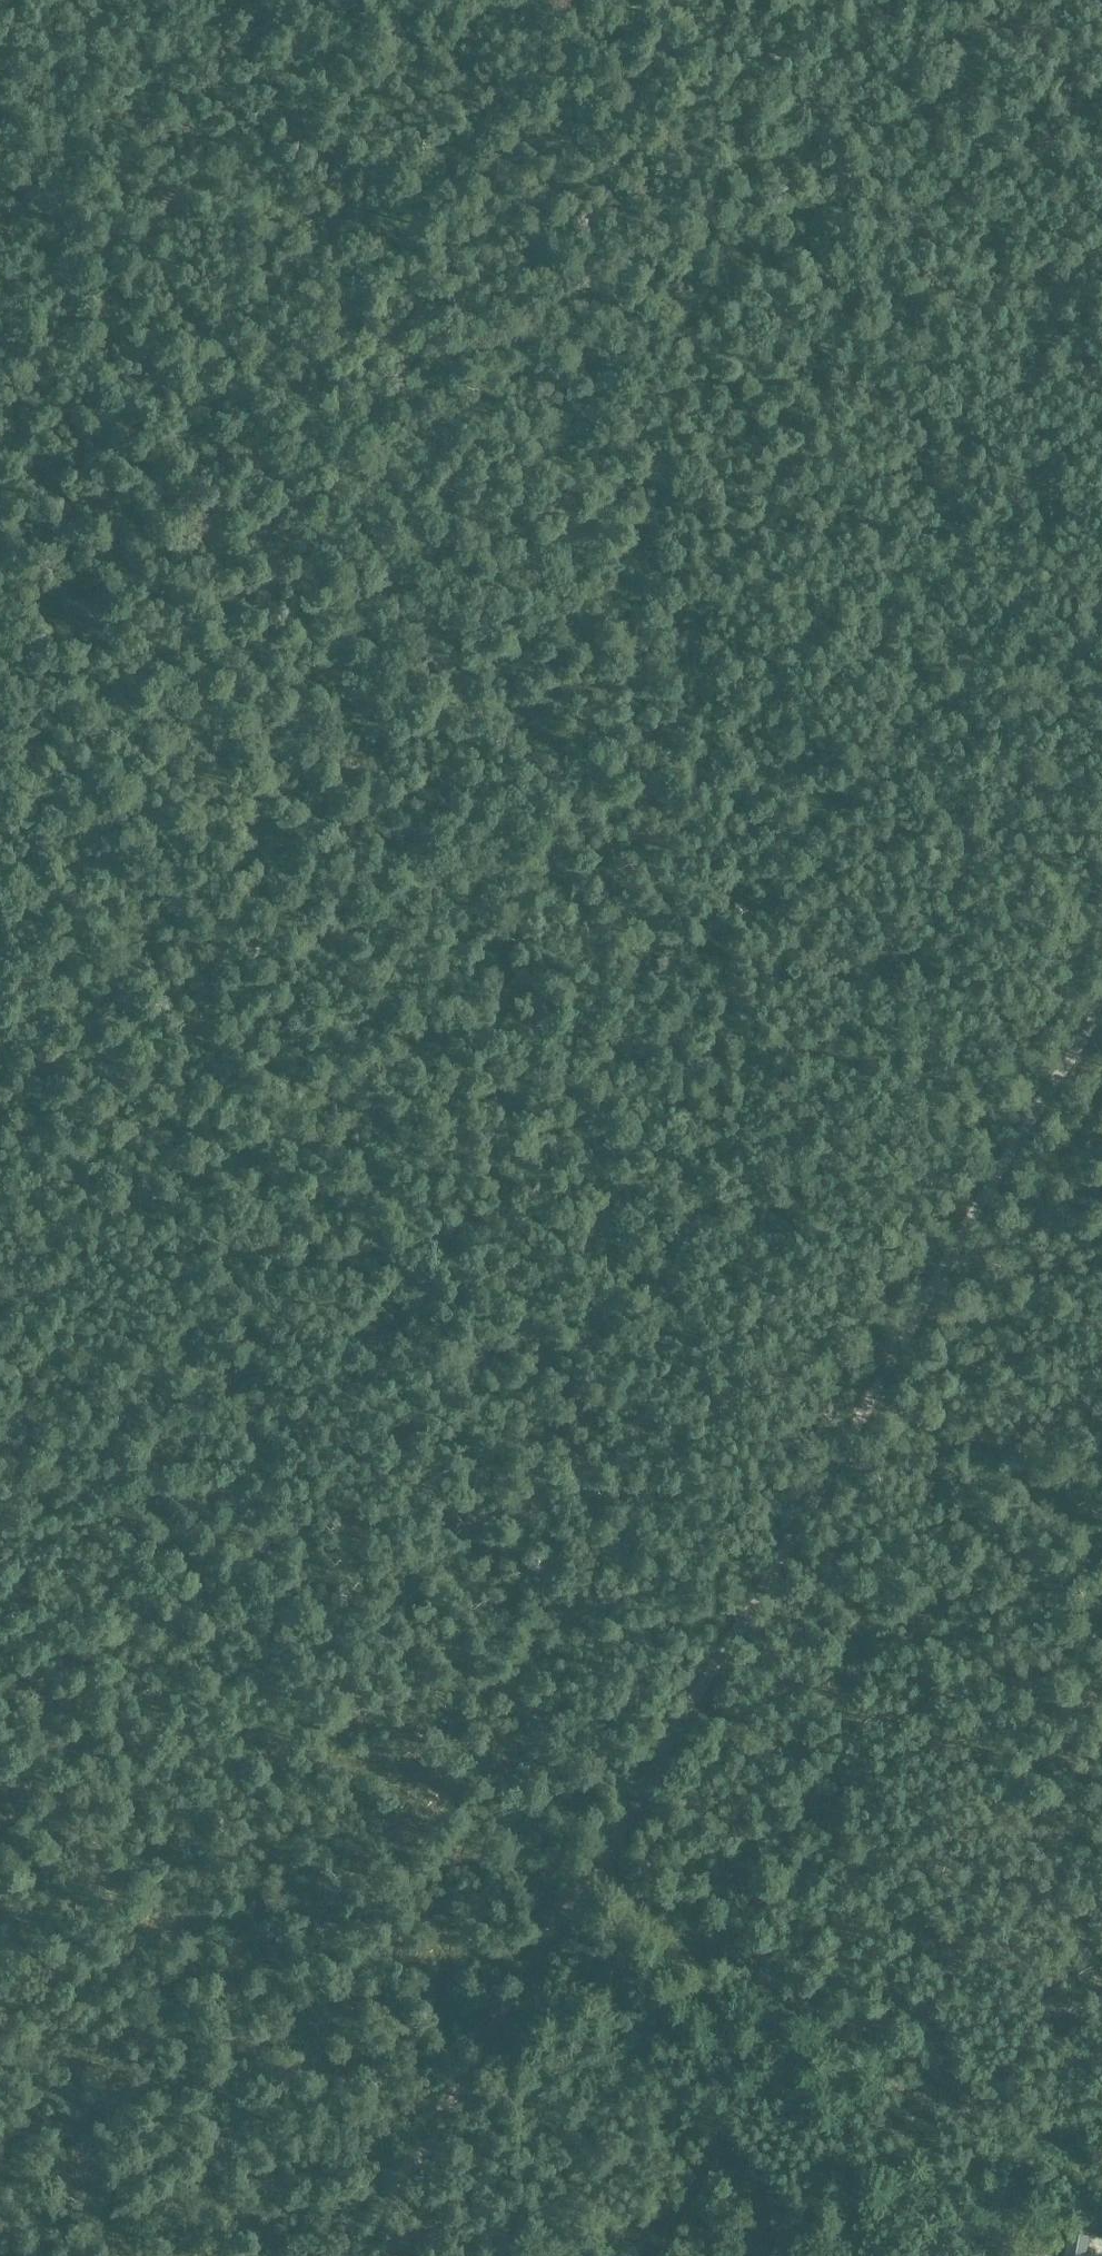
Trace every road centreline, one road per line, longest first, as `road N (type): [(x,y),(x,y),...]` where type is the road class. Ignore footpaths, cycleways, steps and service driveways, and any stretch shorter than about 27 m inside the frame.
road 1 (track): [(1101,1002),(371,2255)]
road 2 (track): [(1101,2162),(600,1865)]

